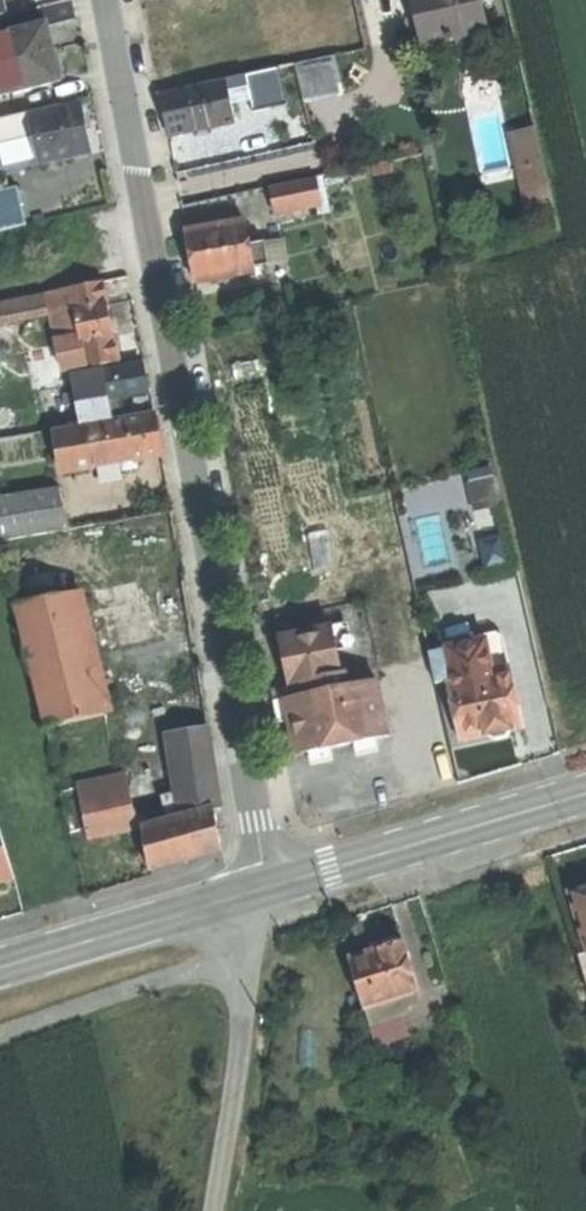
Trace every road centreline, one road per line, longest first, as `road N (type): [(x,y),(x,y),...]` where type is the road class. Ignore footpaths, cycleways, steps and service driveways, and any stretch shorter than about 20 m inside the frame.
road 1 (residential): [(259,891),(253,820),(101,0)]
road 2 (secondary): [(259,891),(585,794)]
road 3 (secondary): [(0,967),(259,891)]
road 4 (track): [(218,1210),(246,1048),(251,954)]

